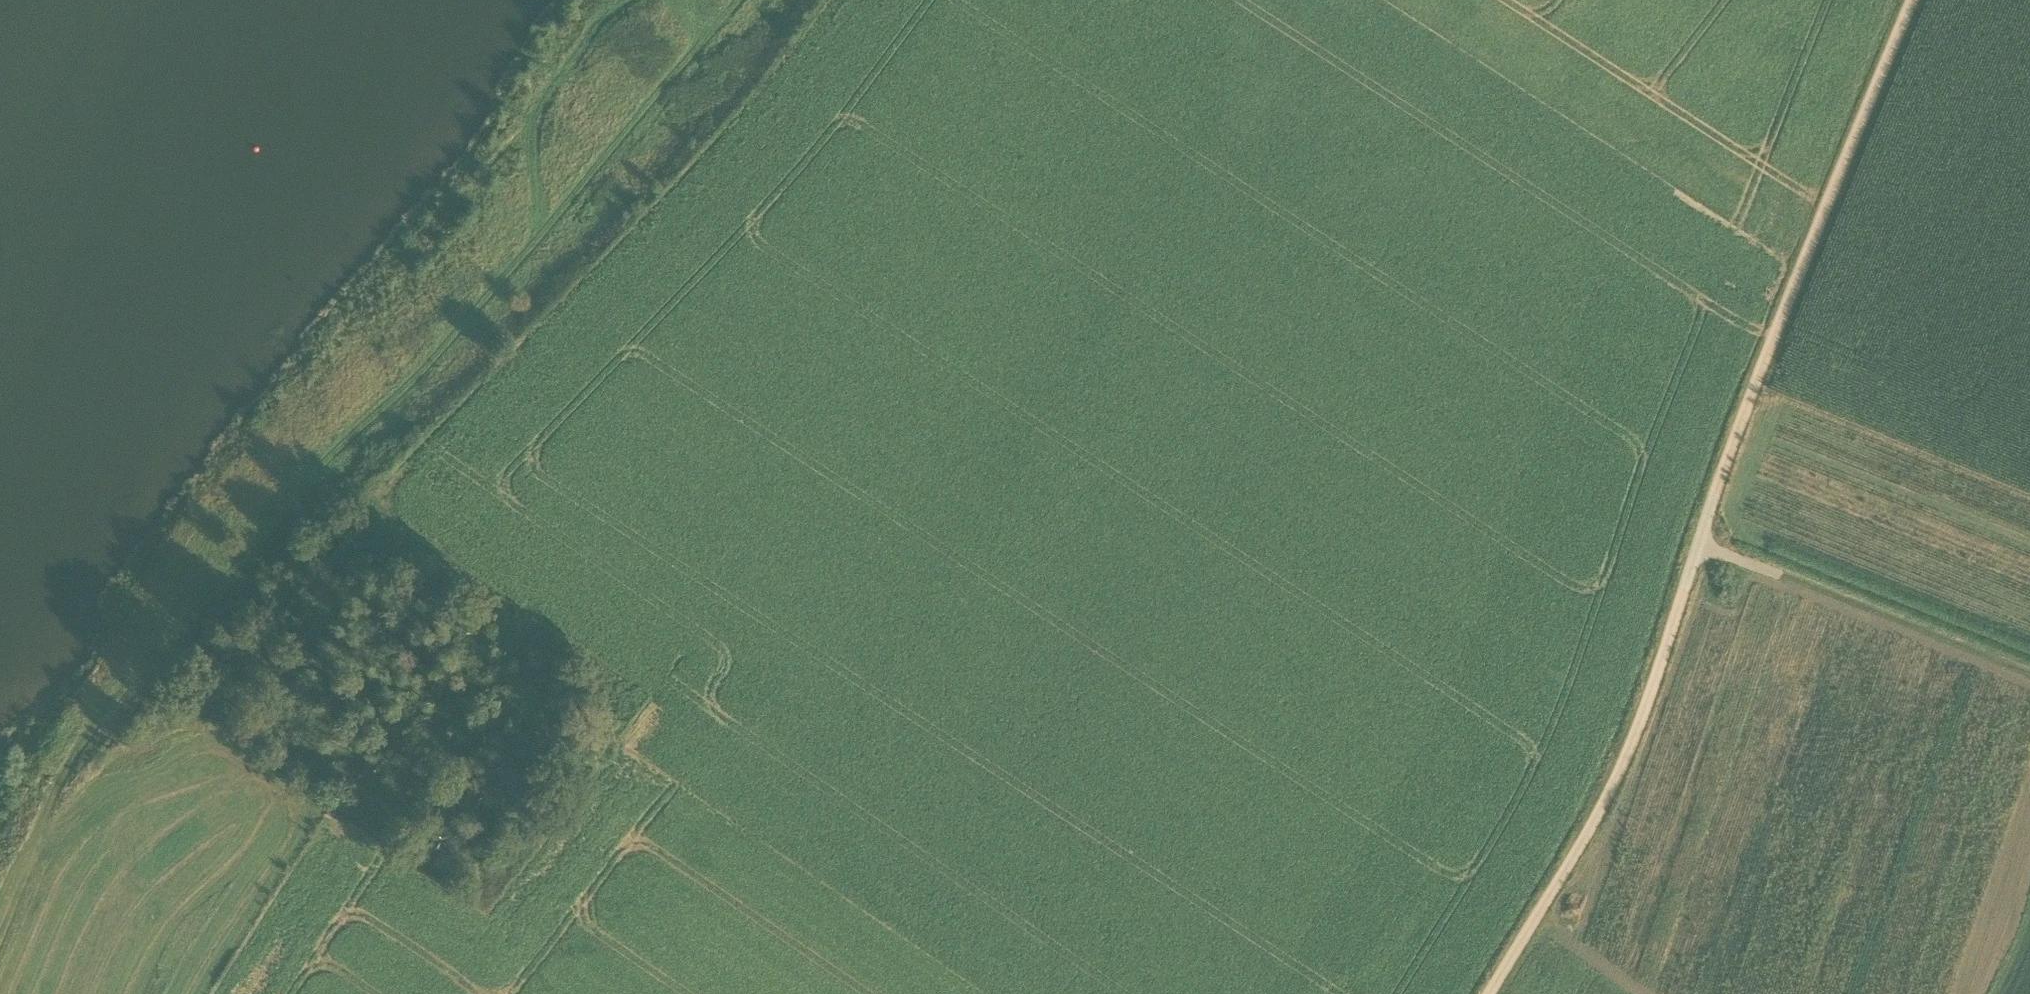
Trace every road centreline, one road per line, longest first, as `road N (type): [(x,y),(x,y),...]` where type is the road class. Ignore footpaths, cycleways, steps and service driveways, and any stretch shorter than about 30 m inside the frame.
road 1 (track): [(1911,0),(1746,405),(1701,541)]
road 2 (track): [(1701,541),(1612,792),(1489,993)]
road 3 (track): [(1701,541),(2029,674)]

